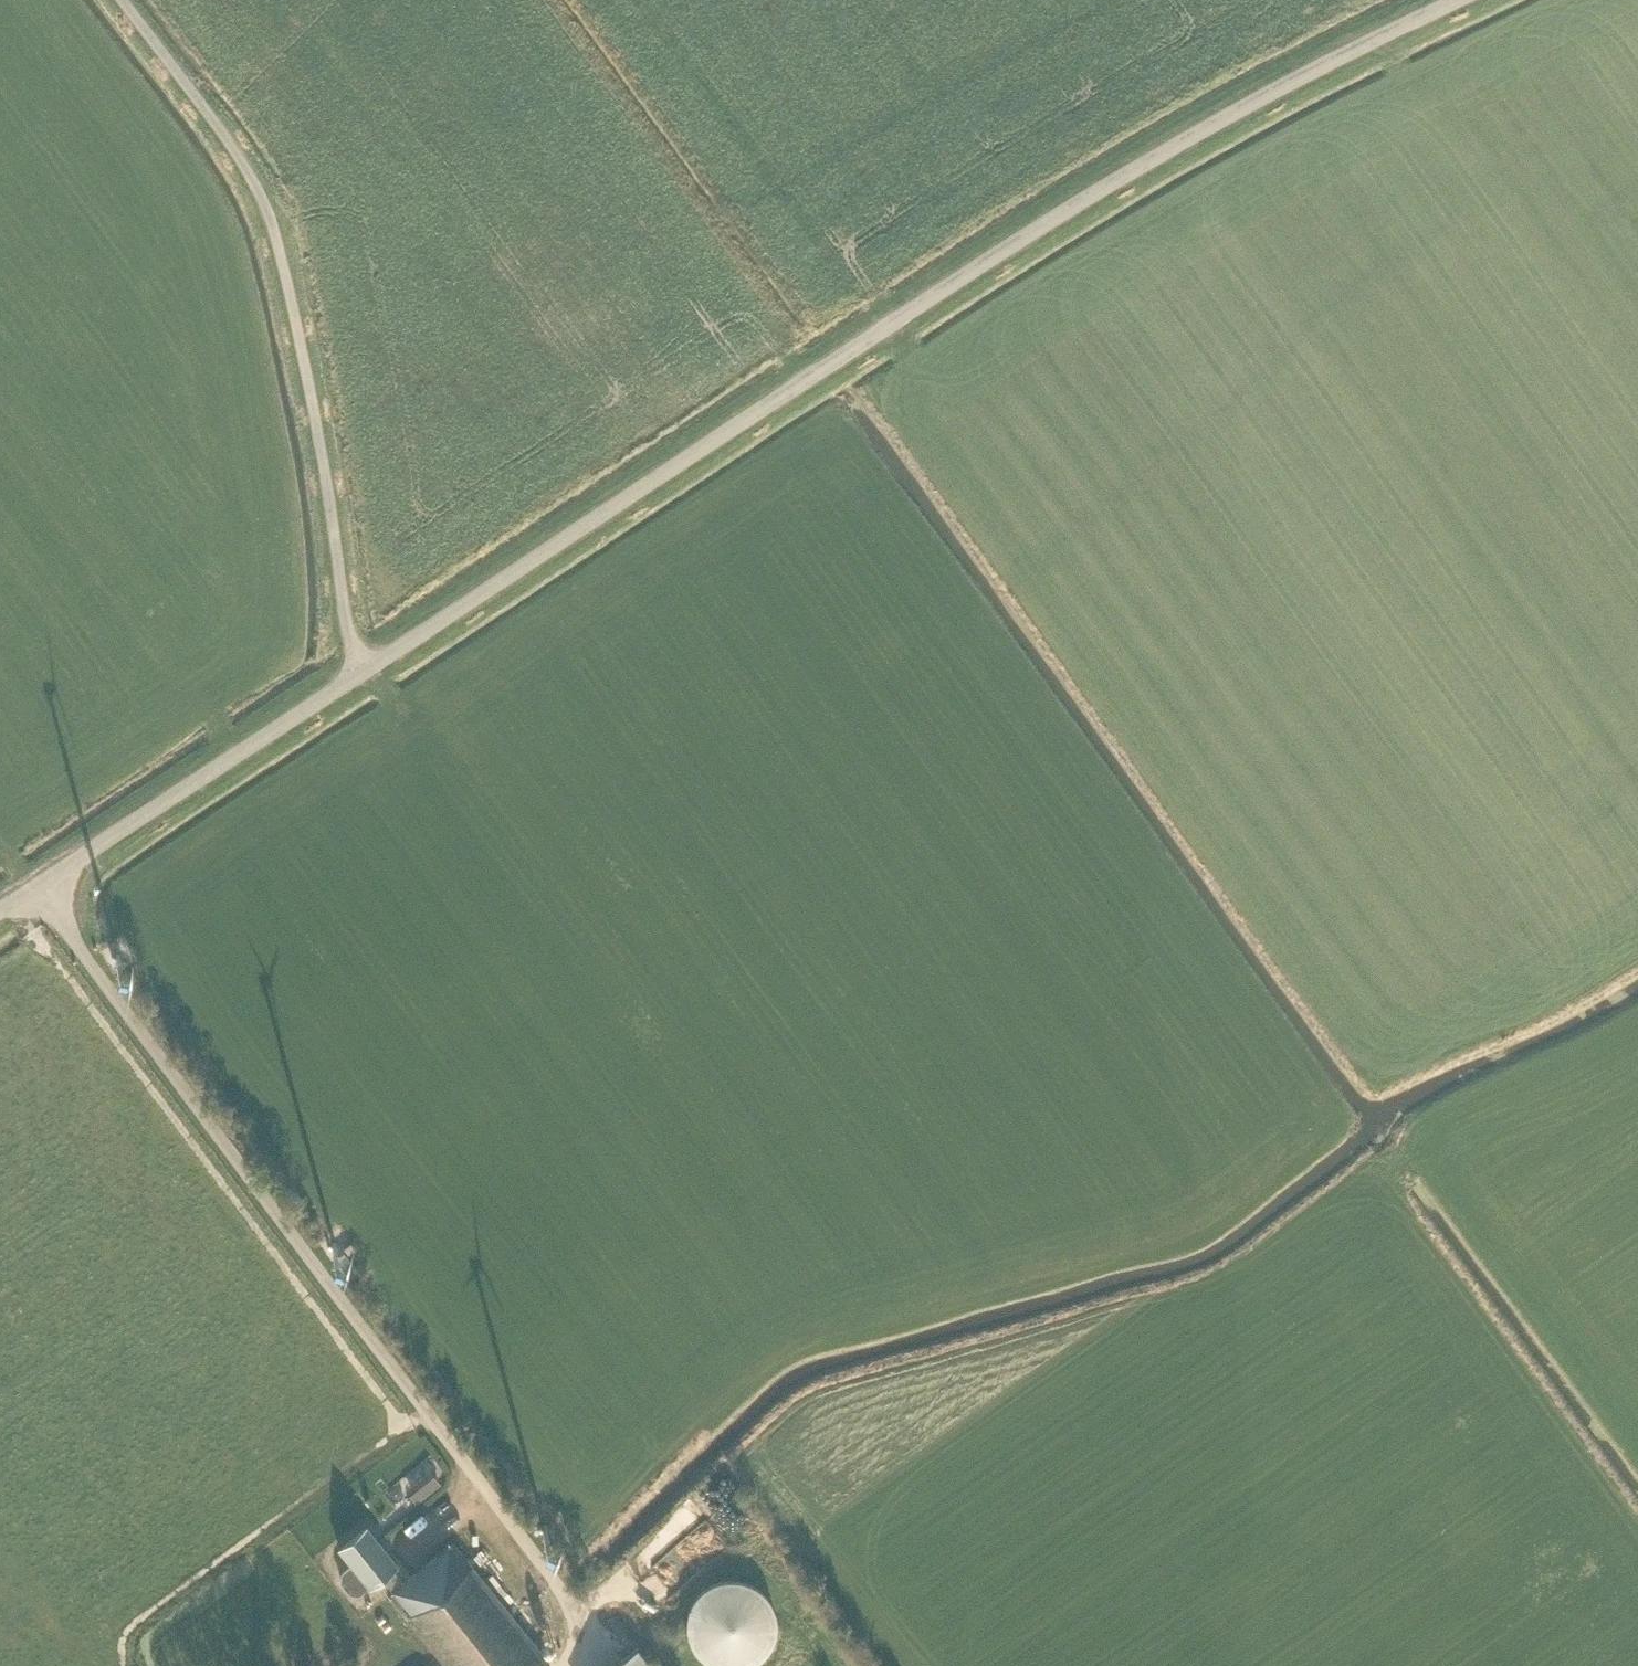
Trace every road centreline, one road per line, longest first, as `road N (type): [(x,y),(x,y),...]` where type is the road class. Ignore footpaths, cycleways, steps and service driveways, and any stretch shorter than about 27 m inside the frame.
road 1 (unclassified): [(367,671),(1101,188),(1265,93),(1452,0)]
road 2 (unclassified): [(367,671),(347,627),(303,362),(266,205),(230,140),(124,0)]
road 3 (unclassified): [(0,912),(367,671)]

